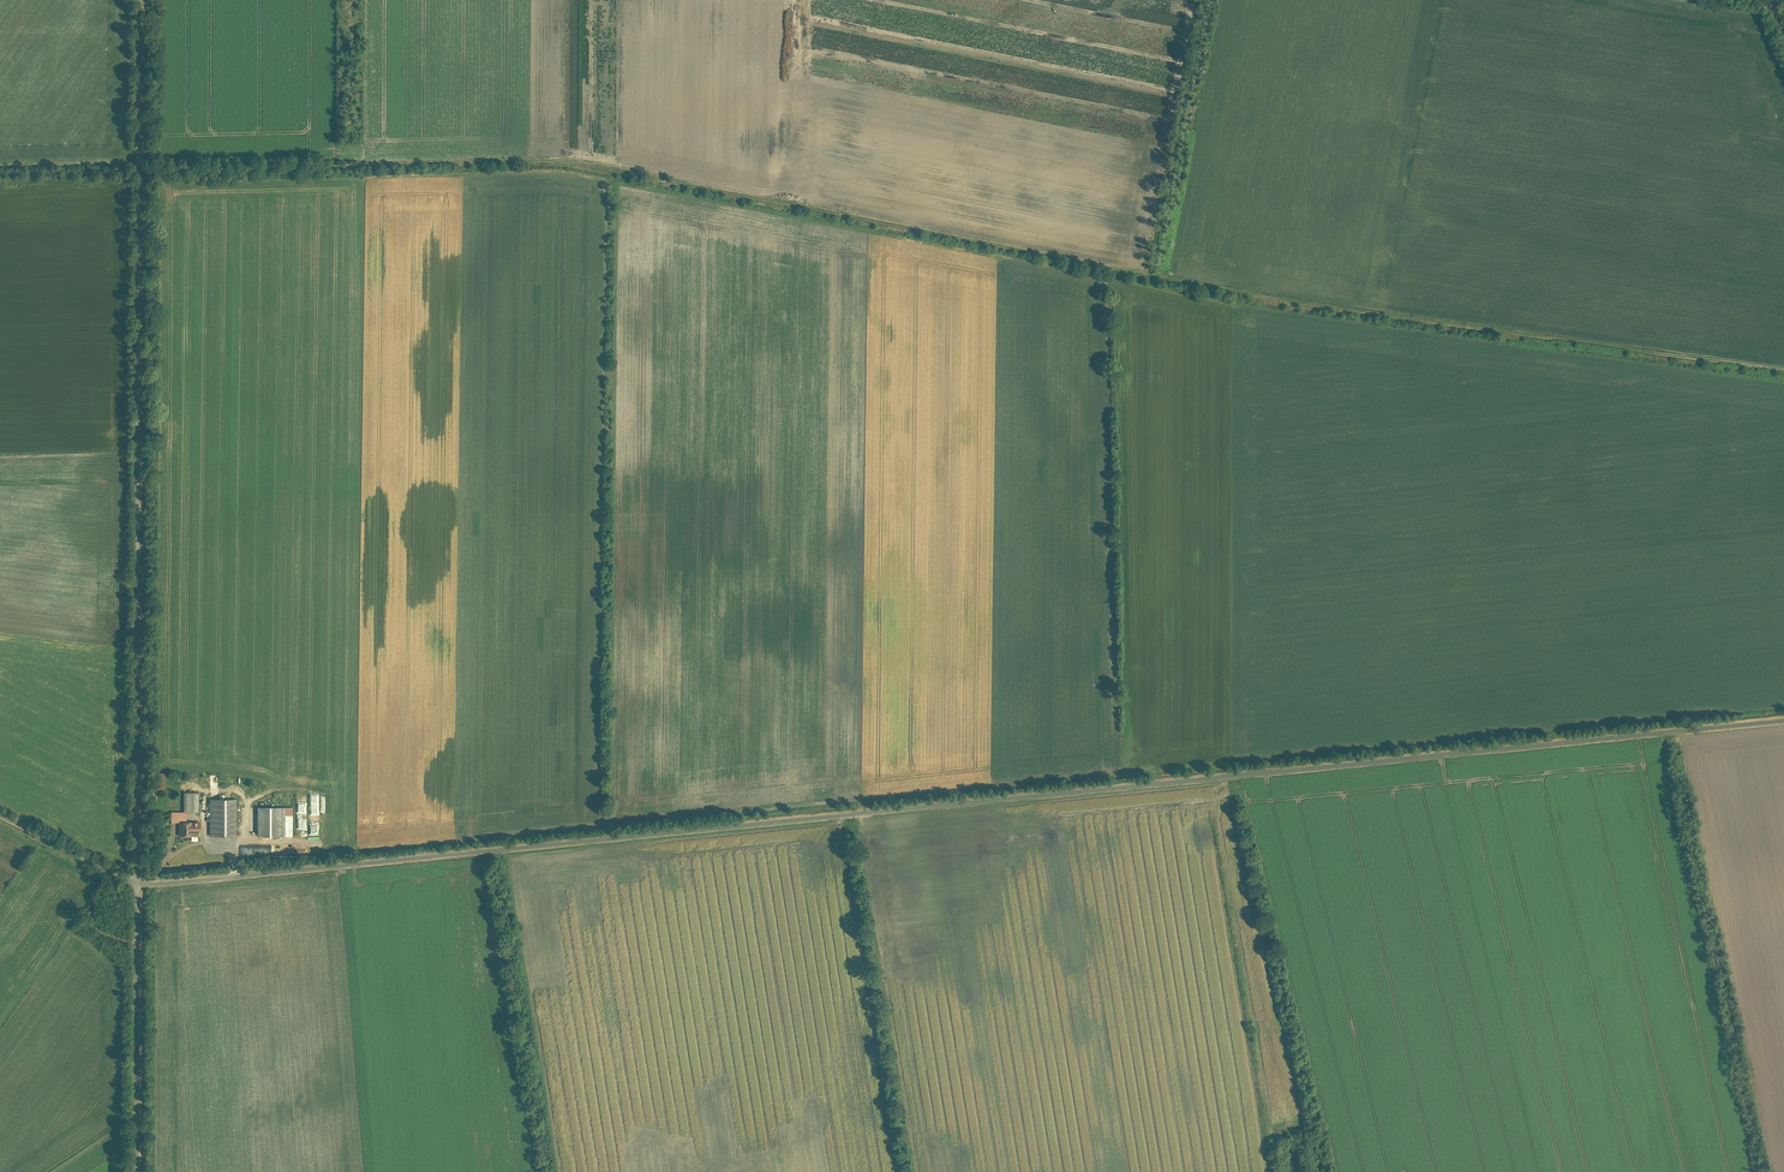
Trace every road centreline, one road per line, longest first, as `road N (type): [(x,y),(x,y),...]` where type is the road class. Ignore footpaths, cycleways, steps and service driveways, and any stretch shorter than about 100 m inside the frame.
road 1 (residential): [(137,865),(138,0)]
road 2 (unclassified): [(137,884),(132,1171)]
road 3 (unclassified): [(0,813),(137,884)]

